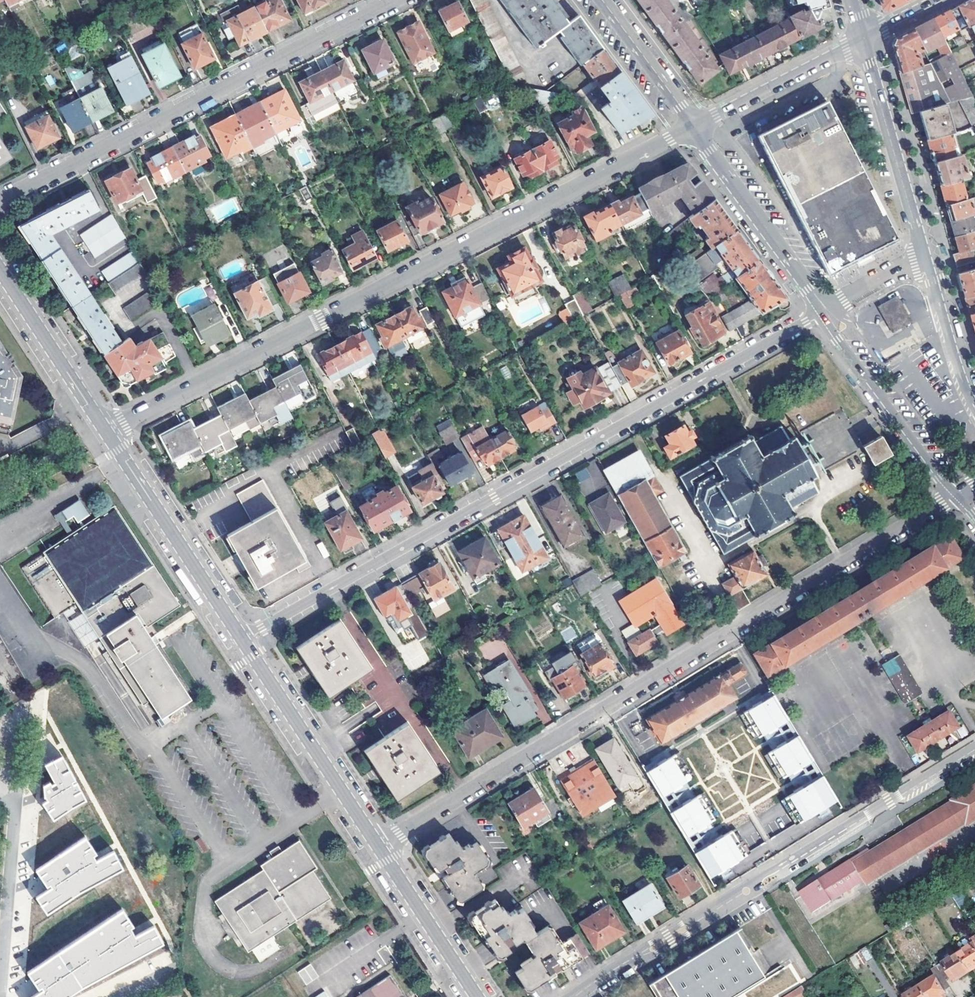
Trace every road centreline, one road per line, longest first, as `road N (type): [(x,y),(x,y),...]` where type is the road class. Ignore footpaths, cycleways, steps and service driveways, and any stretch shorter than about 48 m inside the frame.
road 1 (residential): [(956,494),(378,846)]
road 2 (residential): [(820,312),(241,638)]
road 3 (tertiary): [(694,125),(105,430)]
road 4 (residential): [(974,747),(573,996)]
road 5 (residential): [(0,201),(394,0)]
road 6 (tertiary): [(241,638),(378,846)]
road 7 (tertiary): [(105,430),(241,638)]
road 8 (tertiary): [(820,312),(956,494)]
road 9 (tertiary): [(922,257),(861,39)]
road 10 (tertiary): [(694,125),(820,312)]
road 11 (tertiary): [(0,269),(105,430)]
road 12 (tertiary): [(861,39),(694,125)]
road 13 (tertiary): [(378,846),(478,996)]
road 14 (tertiary): [(974,408),(922,257)]
road 15 (tertiary): [(603,0),(694,125)]

